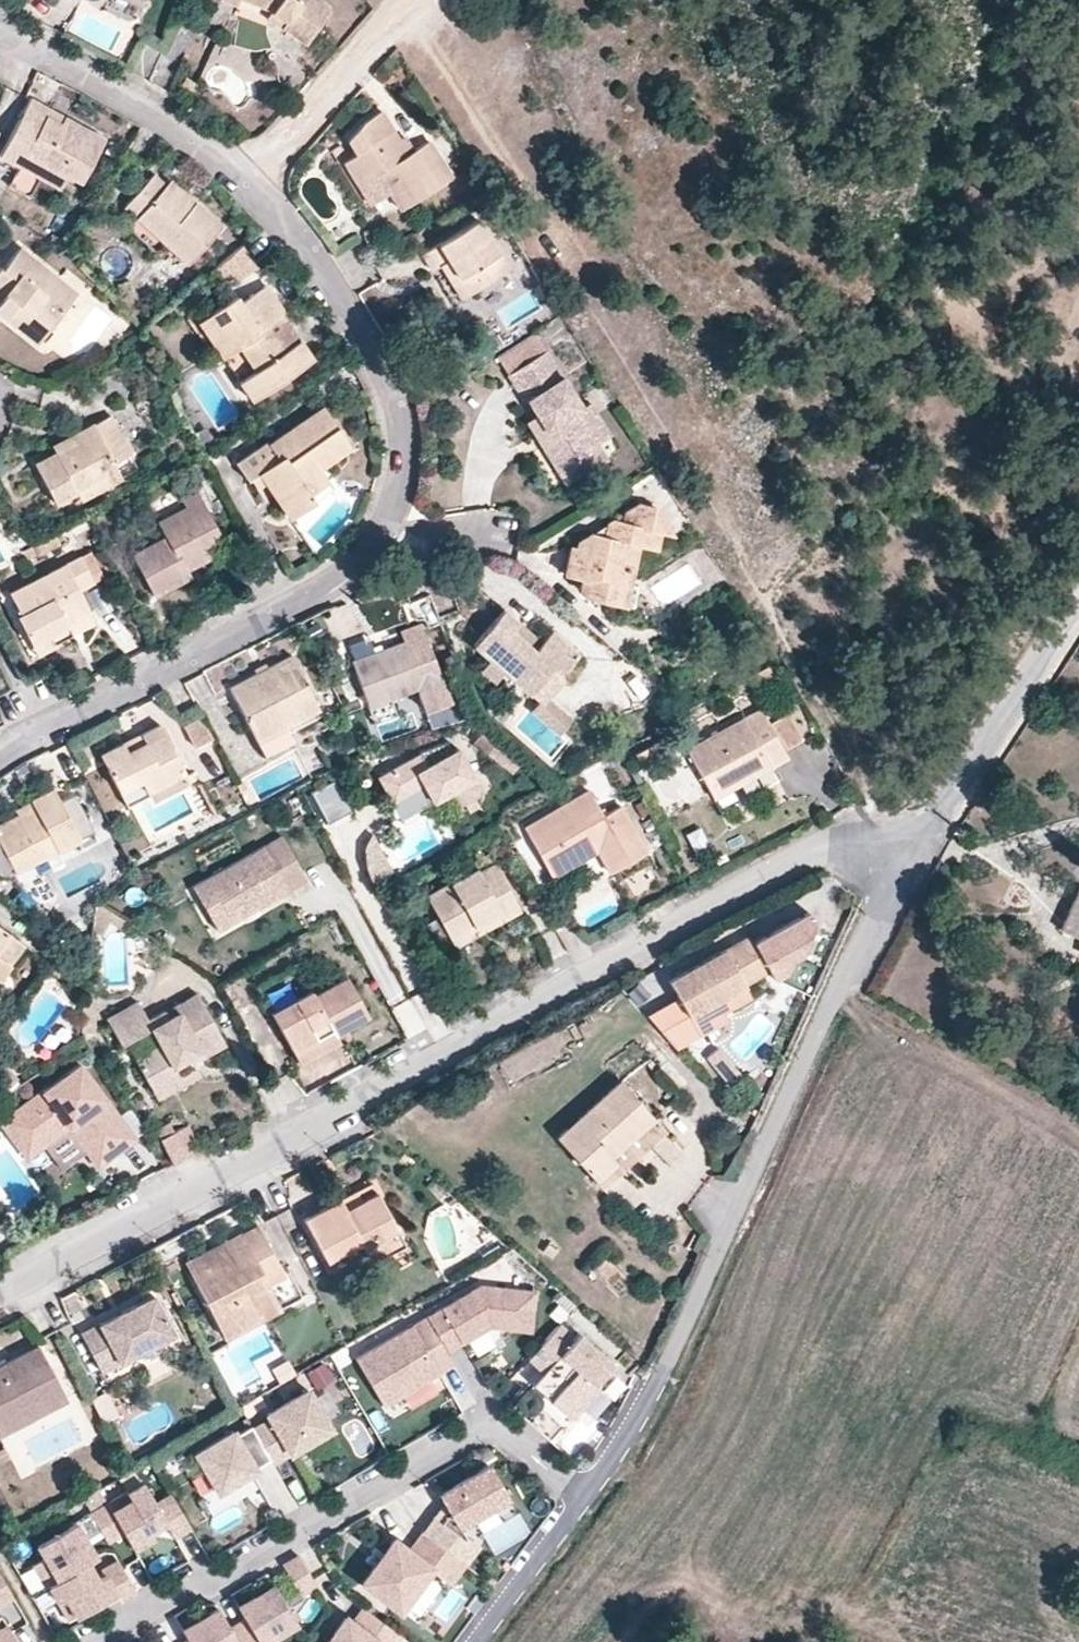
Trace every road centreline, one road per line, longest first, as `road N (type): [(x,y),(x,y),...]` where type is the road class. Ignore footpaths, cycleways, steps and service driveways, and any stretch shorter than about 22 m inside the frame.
road 1 (residential): [(0,32),(147,108),(248,182),(308,258),(379,373),(394,446),(377,519),(339,571),(0,755)]
road 2 (residential): [(907,857),(861,844),(811,849),(0,1287)]
road 3 (residential): [(585,1499),(608,1467),(907,857)]
road 4 (residential): [(585,1499),(503,1435),(476,1433),(88,1641)]
road 5 (residential): [(907,857),(1078,621)]
road 6 (track): [(414,0),(248,182)]
road 7 (residential): [(480,1641),(585,1499)]

